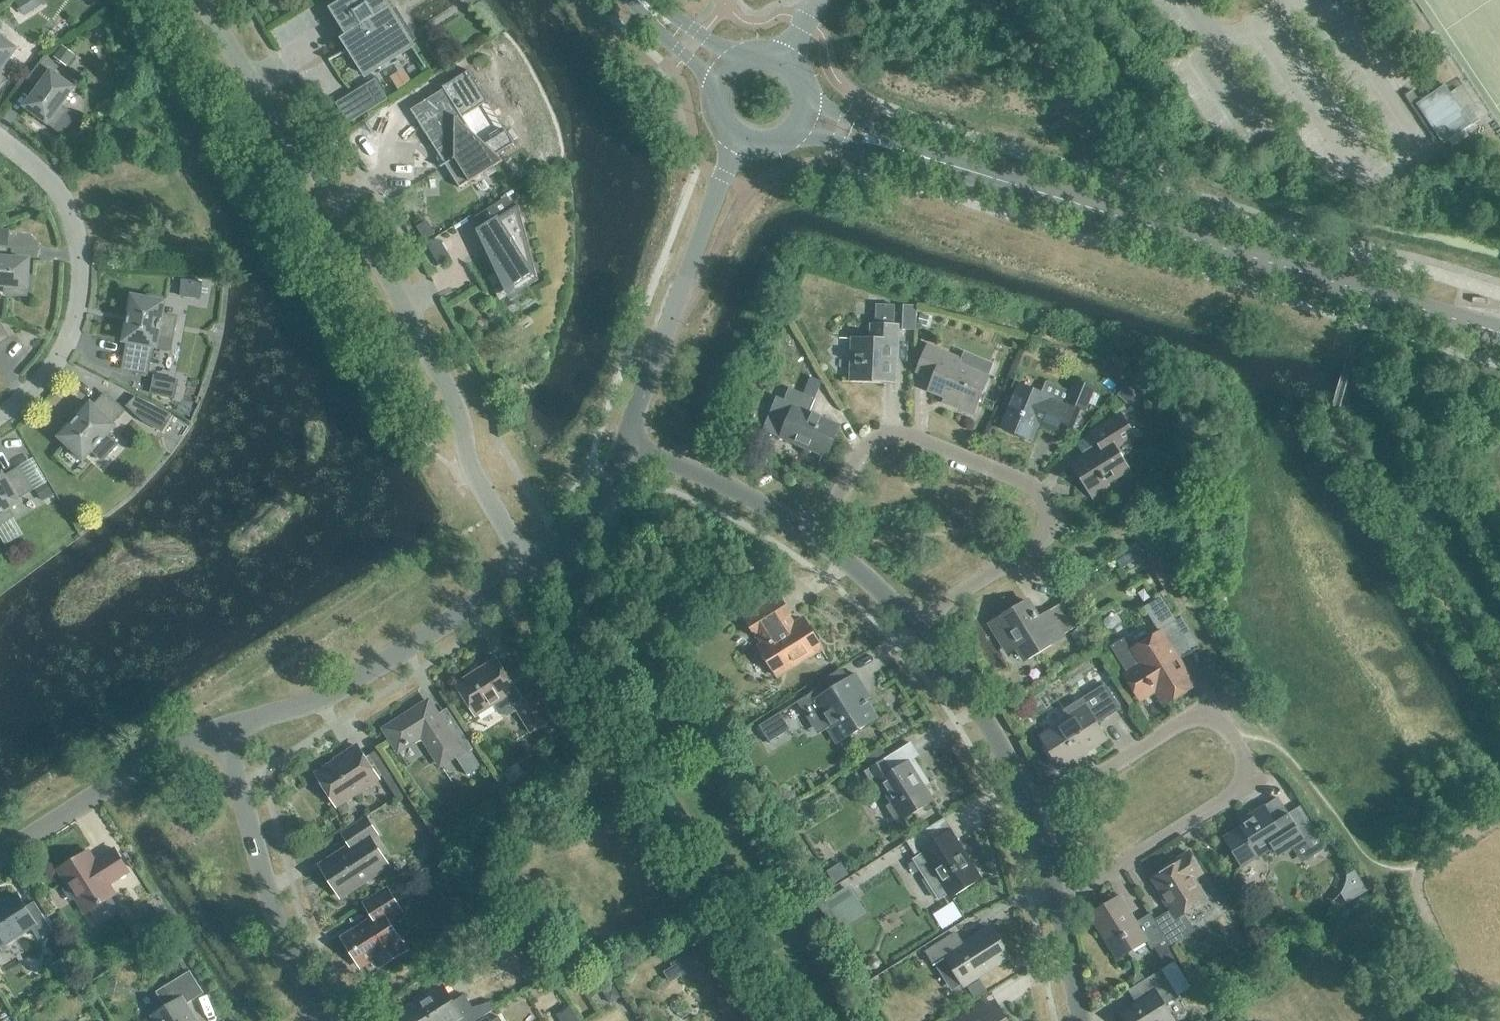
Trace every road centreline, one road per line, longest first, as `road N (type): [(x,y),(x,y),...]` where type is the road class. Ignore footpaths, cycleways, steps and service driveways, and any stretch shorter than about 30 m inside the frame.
road 1 (unclassified): [(533,569),(472,473),(455,400),(386,270),(202,0)]
road 2 (secondary): [(1499,332),(917,155)]
road 3 (unclassified): [(1064,897),(1241,791),(1255,769),(1246,737),(1222,716),(1189,722),(1039,817)]
road 4 (unclassified): [(922,626),(1039,536),(1053,514),(1050,487),(934,435),(901,431),(867,444),(811,534)]
road 5 (unclassified): [(223,728),(368,675),(533,569)]
road 6 (unclassified): [(0,417),(31,398),(63,358),(83,290),(83,259),(65,204),(0,142)]
road 7 (unclassified): [(322,1018),(273,921),(223,728)]
road 8 (unclassified): [(0,859),(155,758),(223,728)]
road 9 (unclassified): [(1039,817),(987,719),(922,626)]
road 10 (unclassified): [(811,534),(692,486),(619,468)]
road 11 (unclassified): [(619,468),(676,296)]
road 12 (unclassified): [(922,626),(811,534)]
road 13 (unclassified): [(533,569),(574,533),(619,468)]
road 14 (unclassified): [(724,175),(676,296)]
road 15 (secondary): [(792,132),(899,159),(917,155)]
road 16 (secondary): [(917,155),(806,97)]
road 17 (unclassified): [(1081,1020),(1064,897)]
road 18 (secondary): [(630,0),(715,90)]

